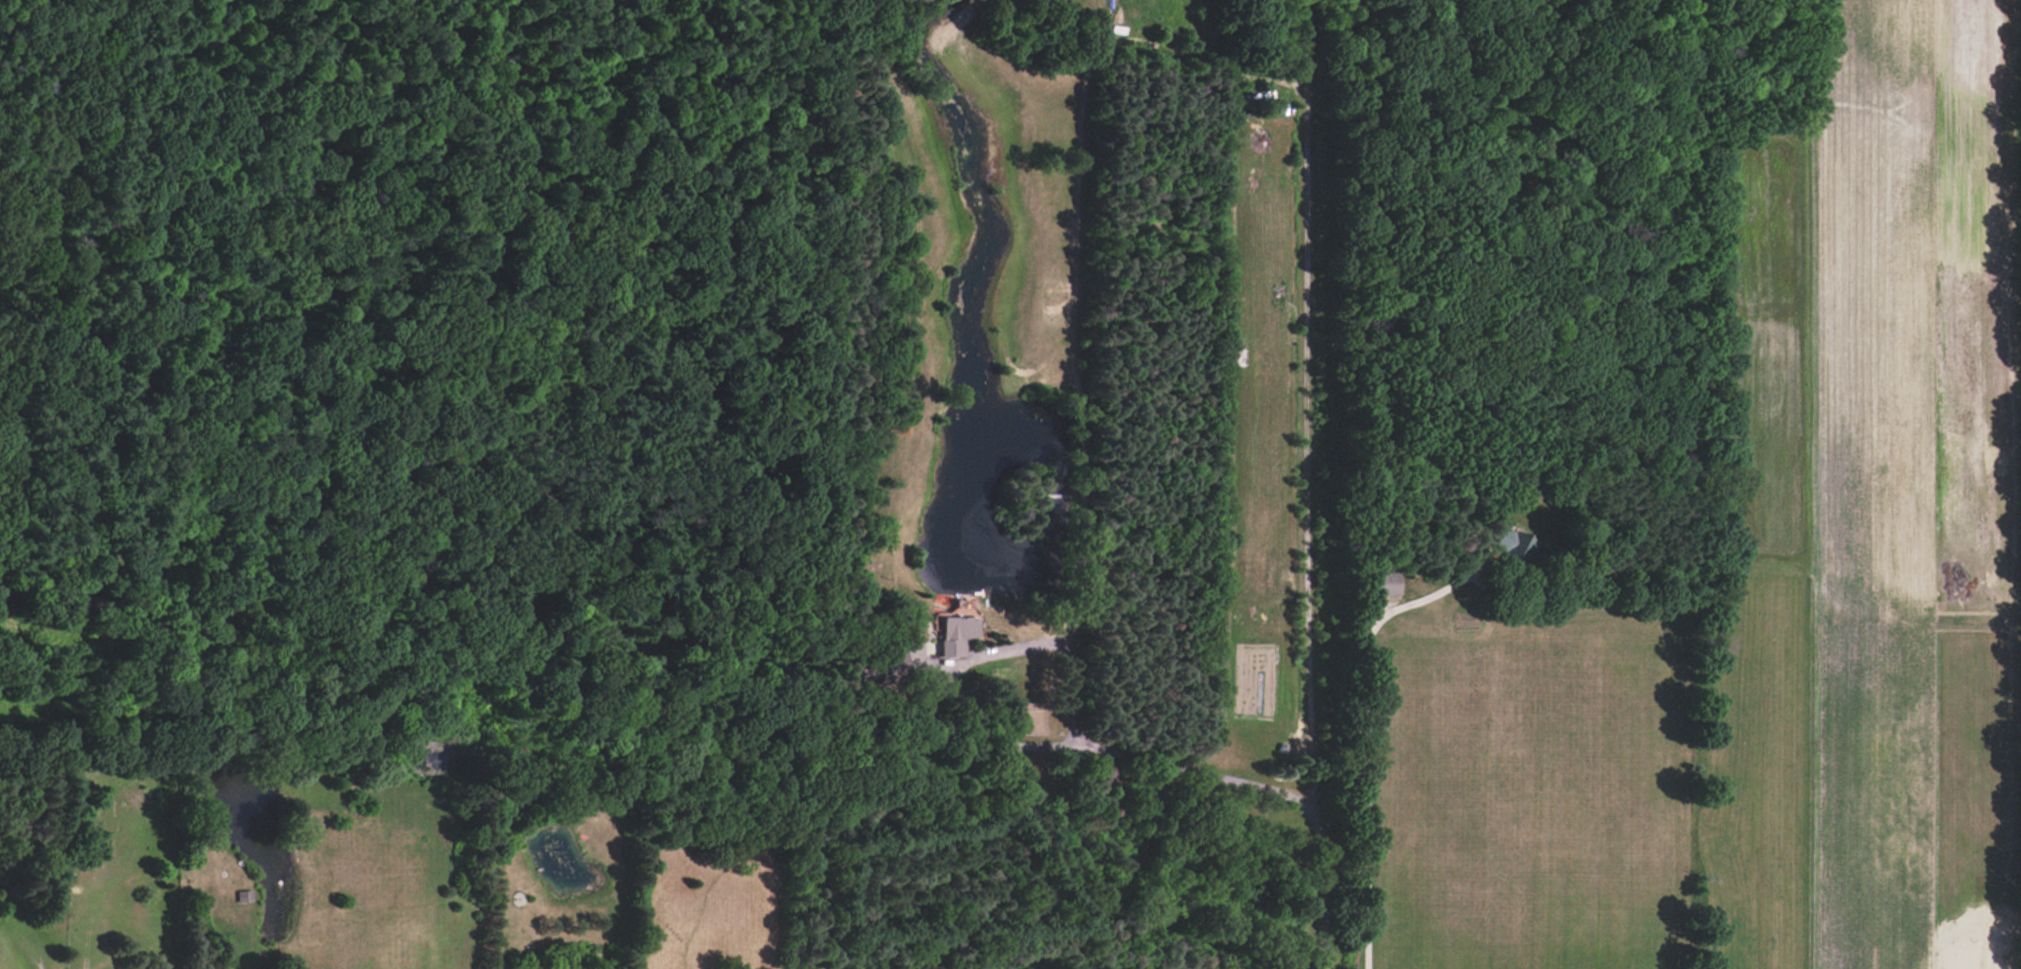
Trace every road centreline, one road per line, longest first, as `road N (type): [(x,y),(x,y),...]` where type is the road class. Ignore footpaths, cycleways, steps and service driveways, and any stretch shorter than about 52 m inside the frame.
road 1 (residential): [(1327,968),(1327,857),(1307,808),(1277,790),(1074,741)]

